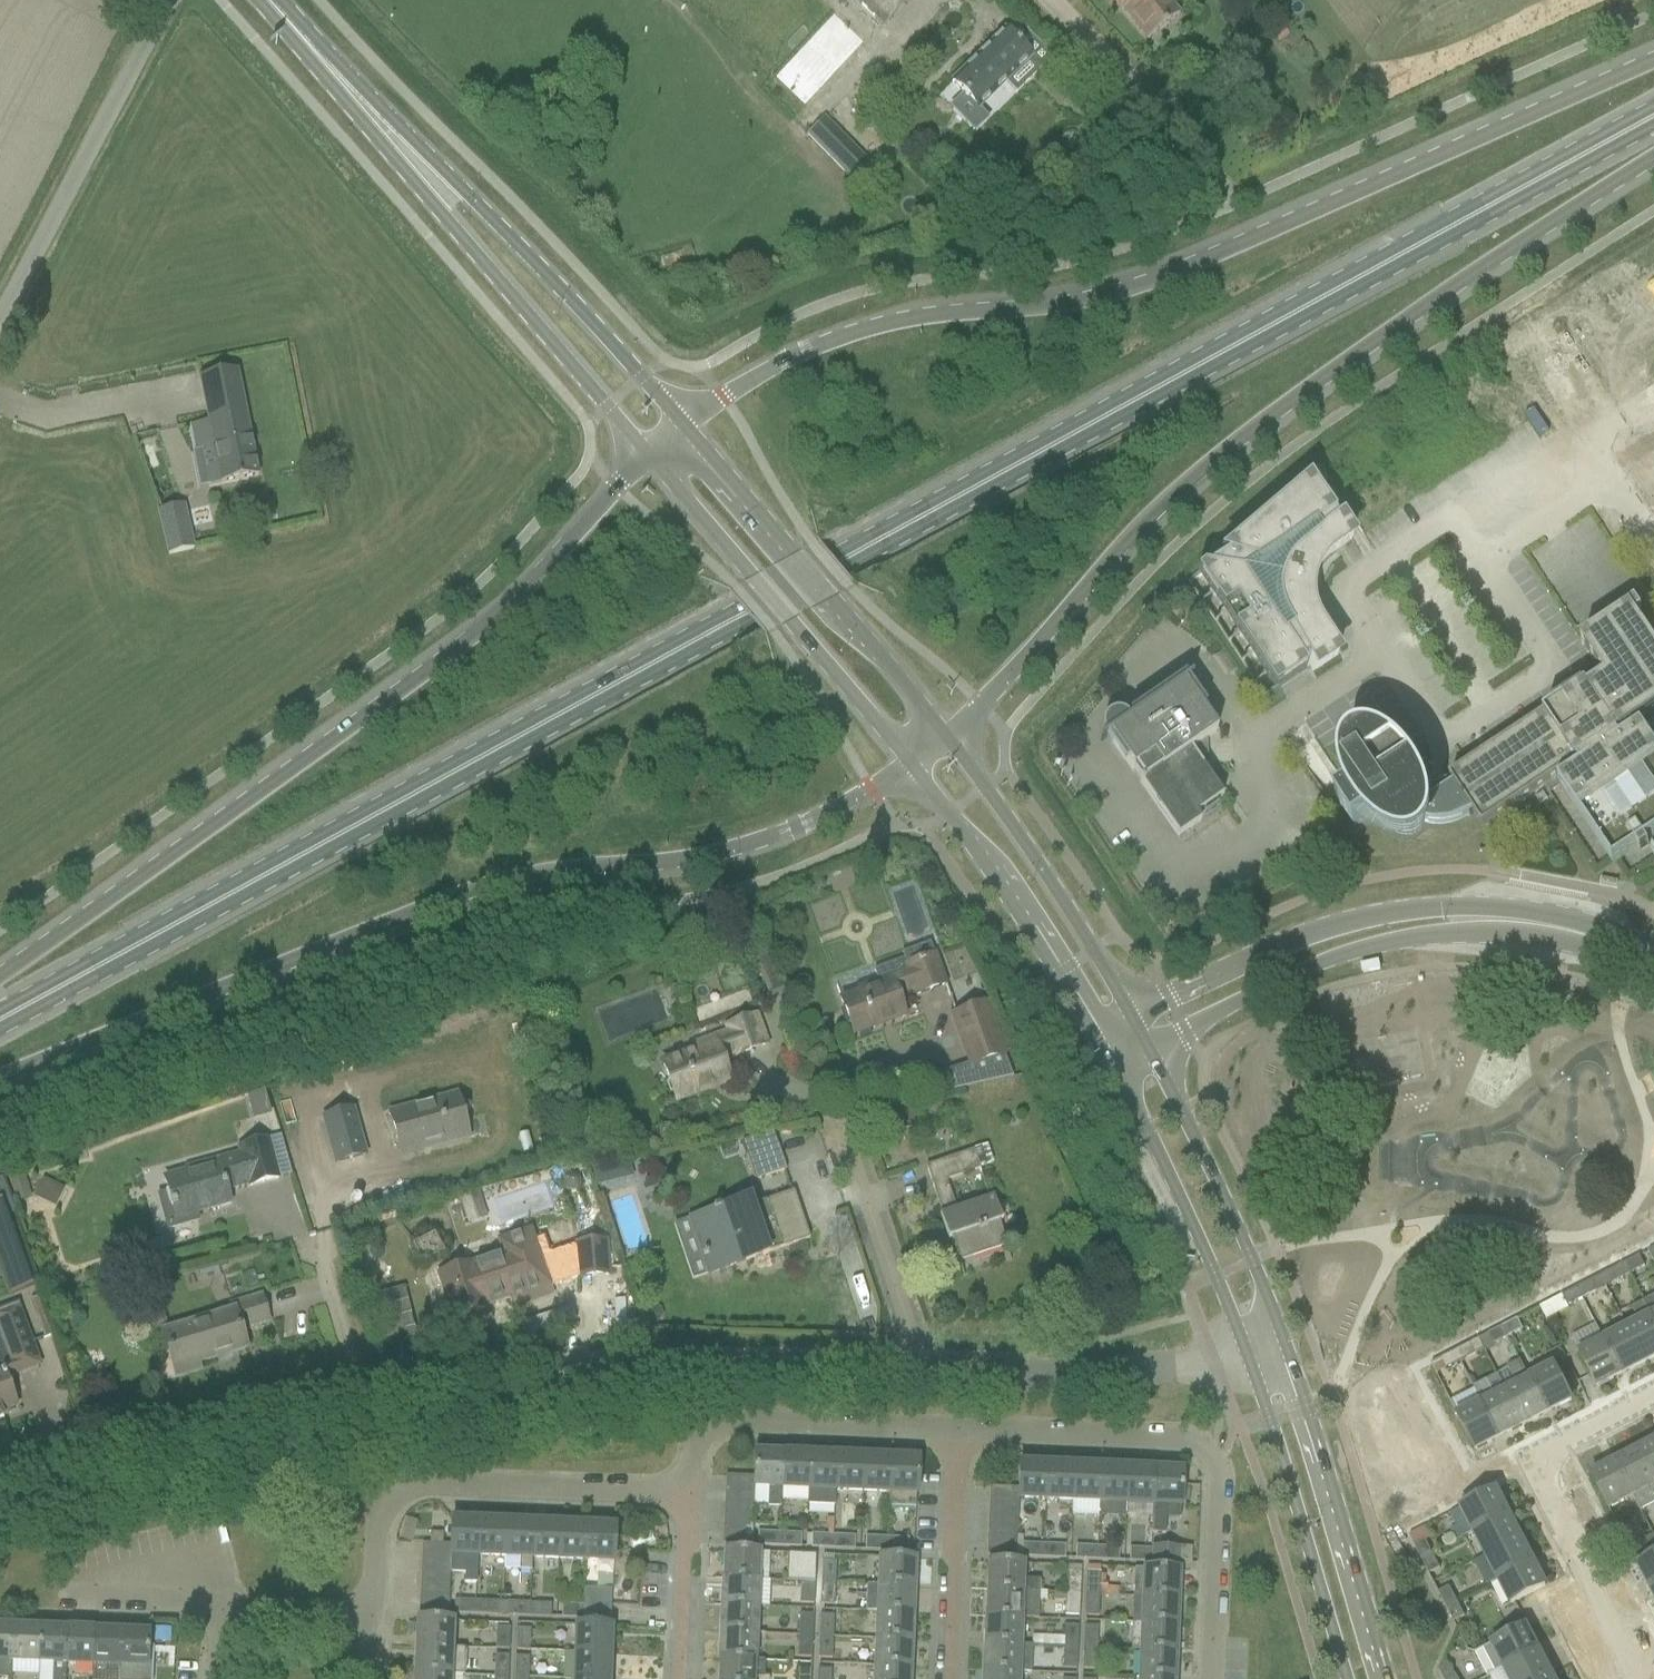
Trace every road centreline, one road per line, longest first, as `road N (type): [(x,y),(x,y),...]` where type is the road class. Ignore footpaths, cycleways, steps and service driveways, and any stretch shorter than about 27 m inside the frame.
road 1 (primary): [(0,1020),(1653,119)]
road 2 (primary): [(1653,57),(1137,283),(873,325),(797,355),(681,425)]
road 3 (primary): [(0,1075),(447,902),(511,883),(718,860),(912,769)]
road 4 (primary): [(947,741),(1156,524),(1231,458),(1332,378),(1653,168)]
road 5 (primary): [(644,454),(560,553),(415,681),(0,973)]
road 6 (residential): [(374,1439),(553,1392),(693,1376),(928,1380)]
road 7 (residential): [(1210,1678),(1220,1476),(1214,1454),(1193,1440),(958,1431)]
road 8 (tertiary): [(1569,934),(1512,916),(1383,917),(1240,967),(1132,1020)]
road 9 (tertiary): [(1152,1058),(1334,961),(1451,938),(1569,934)]
road 10 (residential): [(689,1493),(392,1483),(377,1504),(375,1615)]
road 11 (secondary): [(644,454),(756,576),(912,769)]
road 12 (secondary): [(947,741),(681,425)]
road 13 (secondary): [(681,425),(471,199),(405,157)]
road 14 (secondary): [(405,157),(442,224),(644,454)]
road 15 (residential): [(0,1519),(374,1439)]
road 16 (unclassified): [(0,327),(176,0)]
road 17 (tertiary): [(1385,1678),(1285,1341)]
road 18 (tertiary): [(912,769),(1033,929),(1106,1060)]
road 19 (tertiary): [(1246,1354),(1348,1678)]
road 20 (tertiary): [(1132,1020),(947,741)]
road 21 (tertiary): [(1106,1060),(1216,1275),(1246,1354)]
road 22 (residential): [(958,1431),(719,1421),(699,1441),(689,1493)]
road 23 (residential): [(928,1380),(1121,1378),(1246,1354)]
road 24 (tertiary): [(1285,1341),(1152,1058)]
road 25 (residential): [(1590,1584),(1550,1498),(1542,1460),(1555,1445),(1653,1395)]
road 26 (residential): [(928,1380),(845,1132)]
road 27 (residential): [(958,1431),(950,1678)]
road 28 (residential): [(223,1615),(222,1563),(60,1595)]
road 29 (secondary): [(405,157),(269,0)]
road 30 (residential): [(374,1439),(315,1245)]
road 31 (residential): [(680,1678),(689,1493)]
road 32 (unclassified): [(1175,121),(1055,0)]
road 33 (residential): [(375,1615),(223,1615)]

